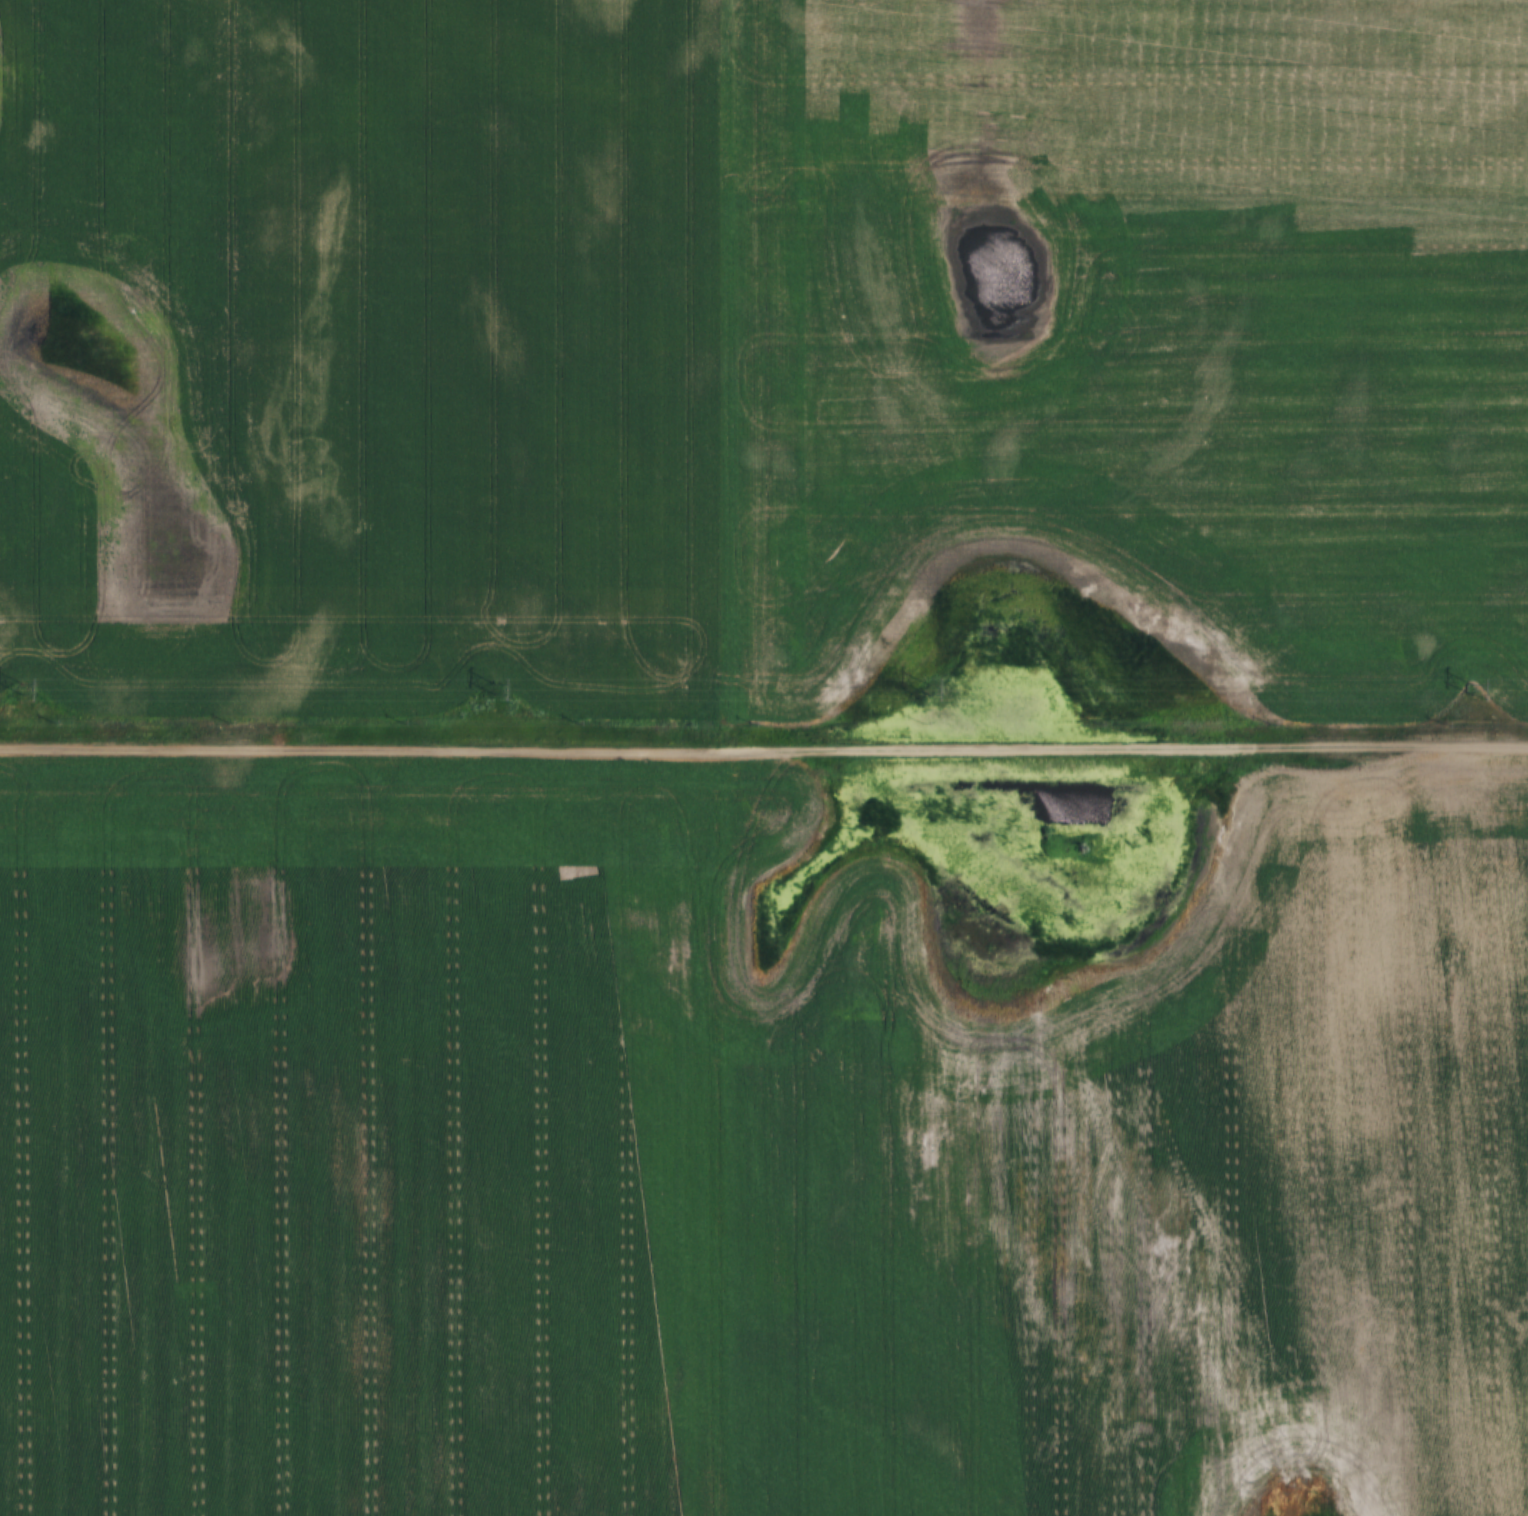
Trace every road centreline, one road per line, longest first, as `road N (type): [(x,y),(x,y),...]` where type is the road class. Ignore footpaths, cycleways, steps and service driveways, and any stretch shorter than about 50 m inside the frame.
road 1 (track): [(0,752),(1527,754)]

